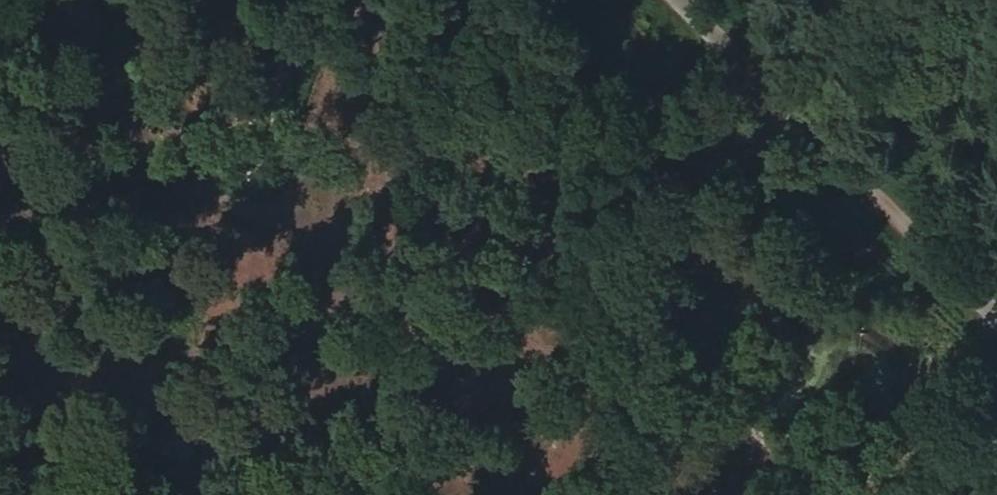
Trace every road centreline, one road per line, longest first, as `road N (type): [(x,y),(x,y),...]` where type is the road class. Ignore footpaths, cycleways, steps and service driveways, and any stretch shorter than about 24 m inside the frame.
road 1 (track): [(996,332),(662,0)]

